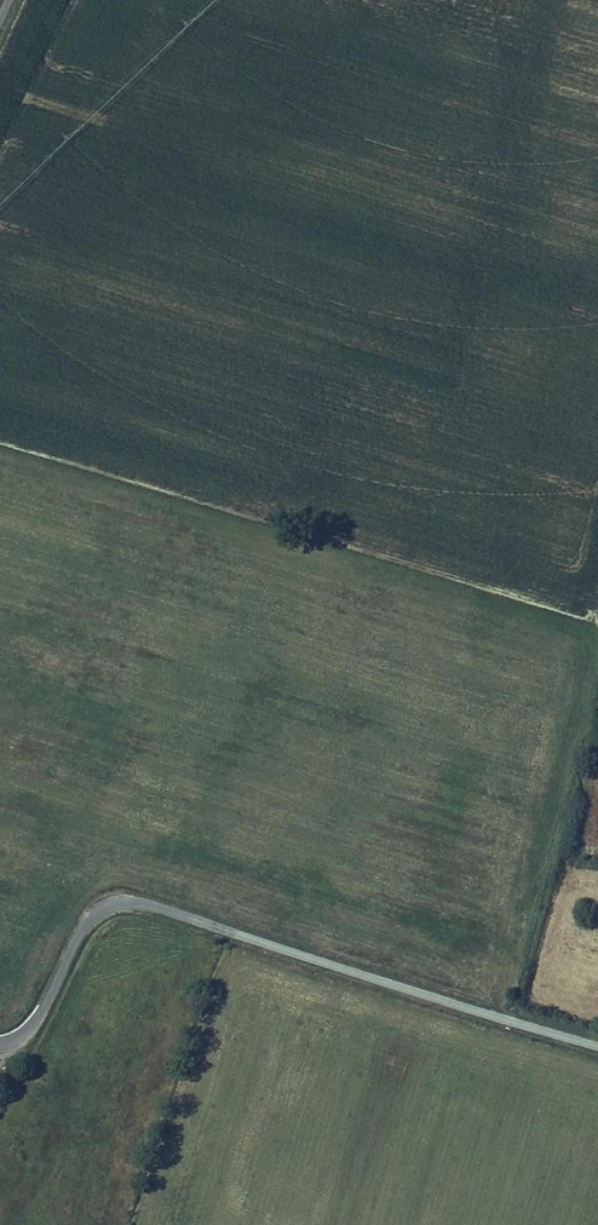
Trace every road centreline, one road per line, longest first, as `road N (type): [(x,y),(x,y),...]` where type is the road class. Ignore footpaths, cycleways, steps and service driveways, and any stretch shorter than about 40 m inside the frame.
road 1 (residential): [(0,1042),(36,1020),(90,916),(133,899),(597,1042)]

